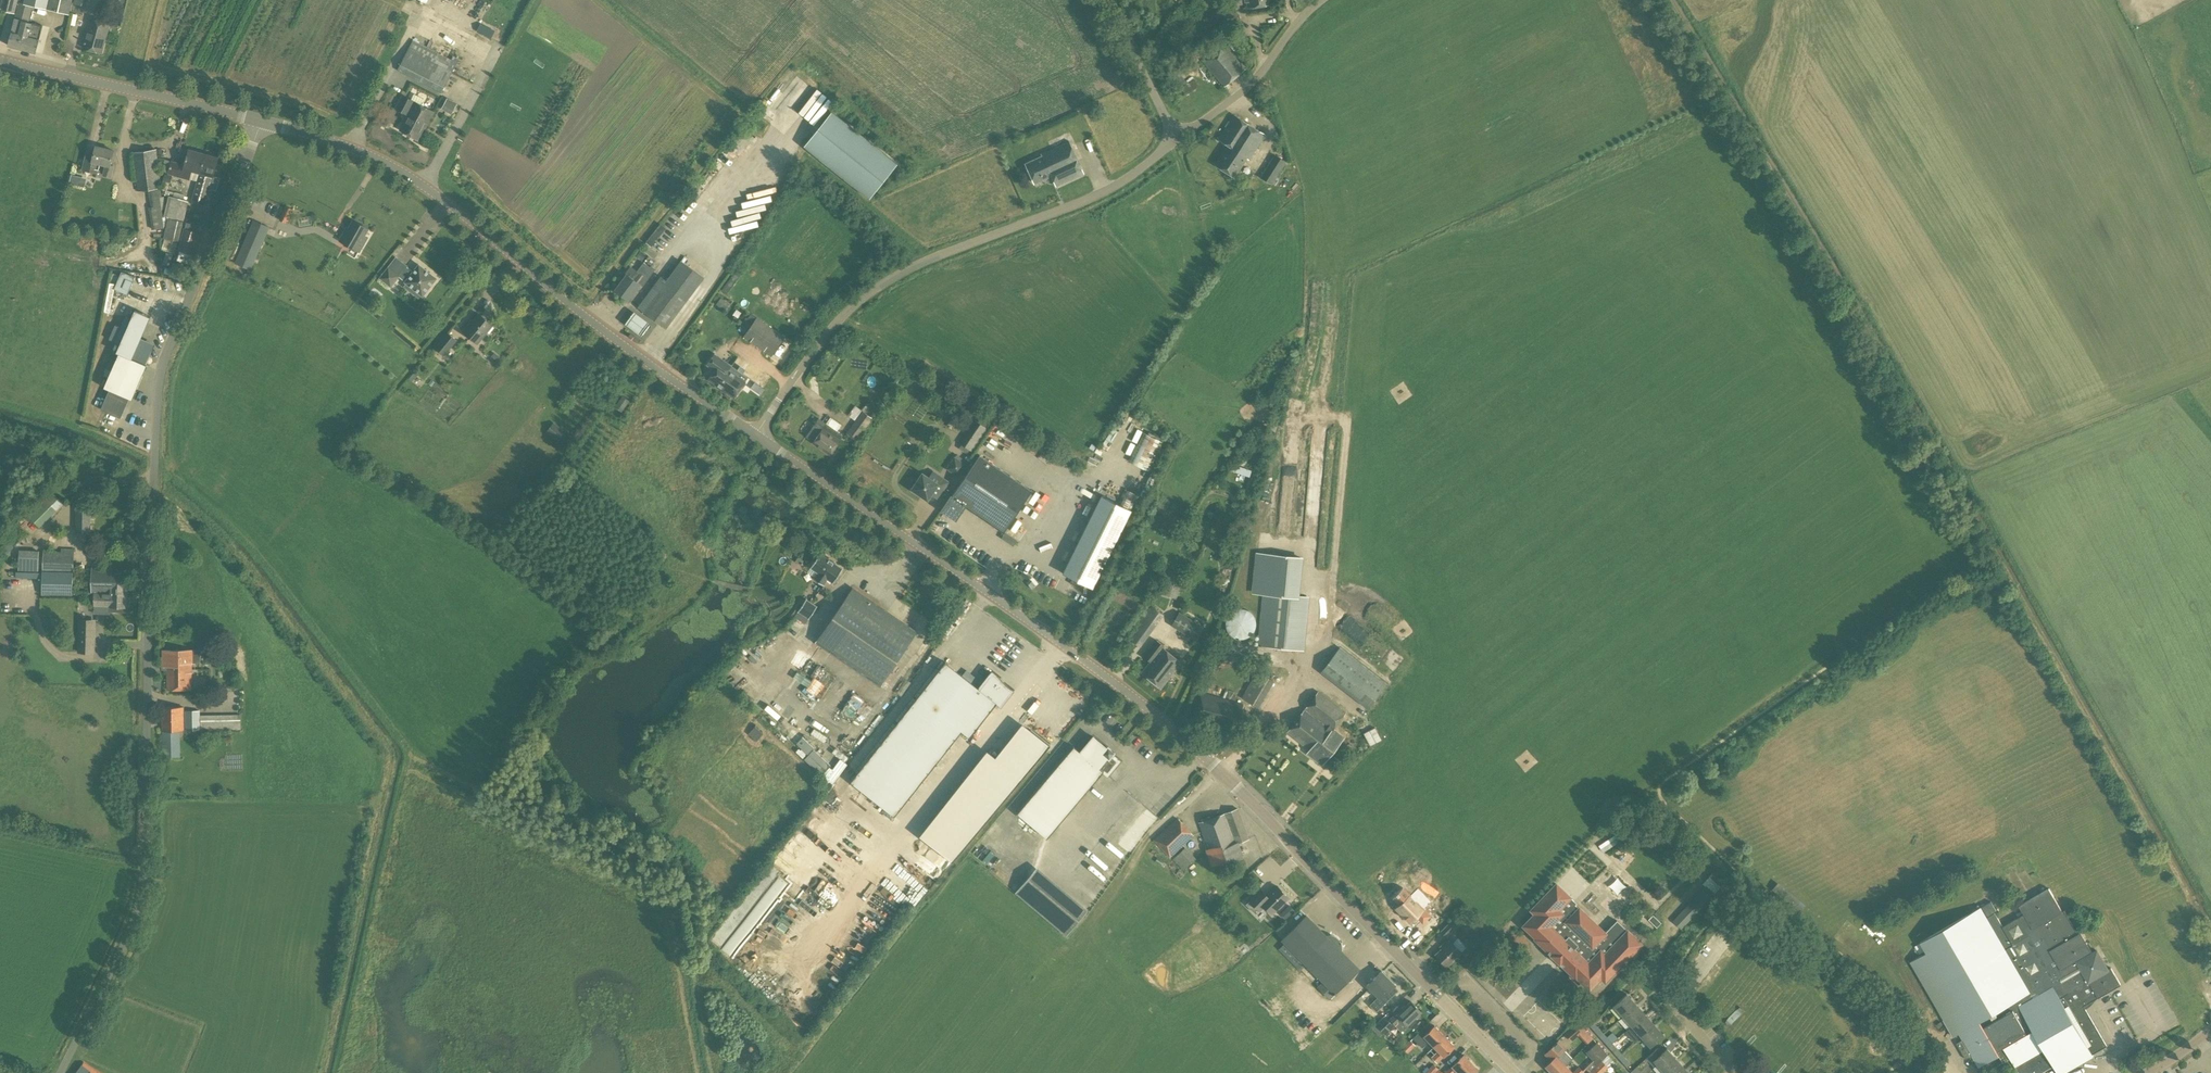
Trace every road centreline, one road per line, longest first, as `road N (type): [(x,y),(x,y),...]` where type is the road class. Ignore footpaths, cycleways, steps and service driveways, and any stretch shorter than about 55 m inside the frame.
road 1 (secondary): [(1515,1072),(1218,767),(1044,631),(756,438)]
road 2 (unclassified): [(61,1072),(131,927),(145,869),(161,380),(264,124)]
road 3 (secondary): [(756,438),(406,174),(264,124)]
road 4 (unclassified): [(756,438),(828,337),(886,287),(1116,191),(1181,142)]
road 5 (secondary): [(264,124),(0,61)]
road 6 (unclassified): [(1181,142),(1251,88),(1327,0)]
road 7 (unclassified): [(1181,142),(1110,0)]

